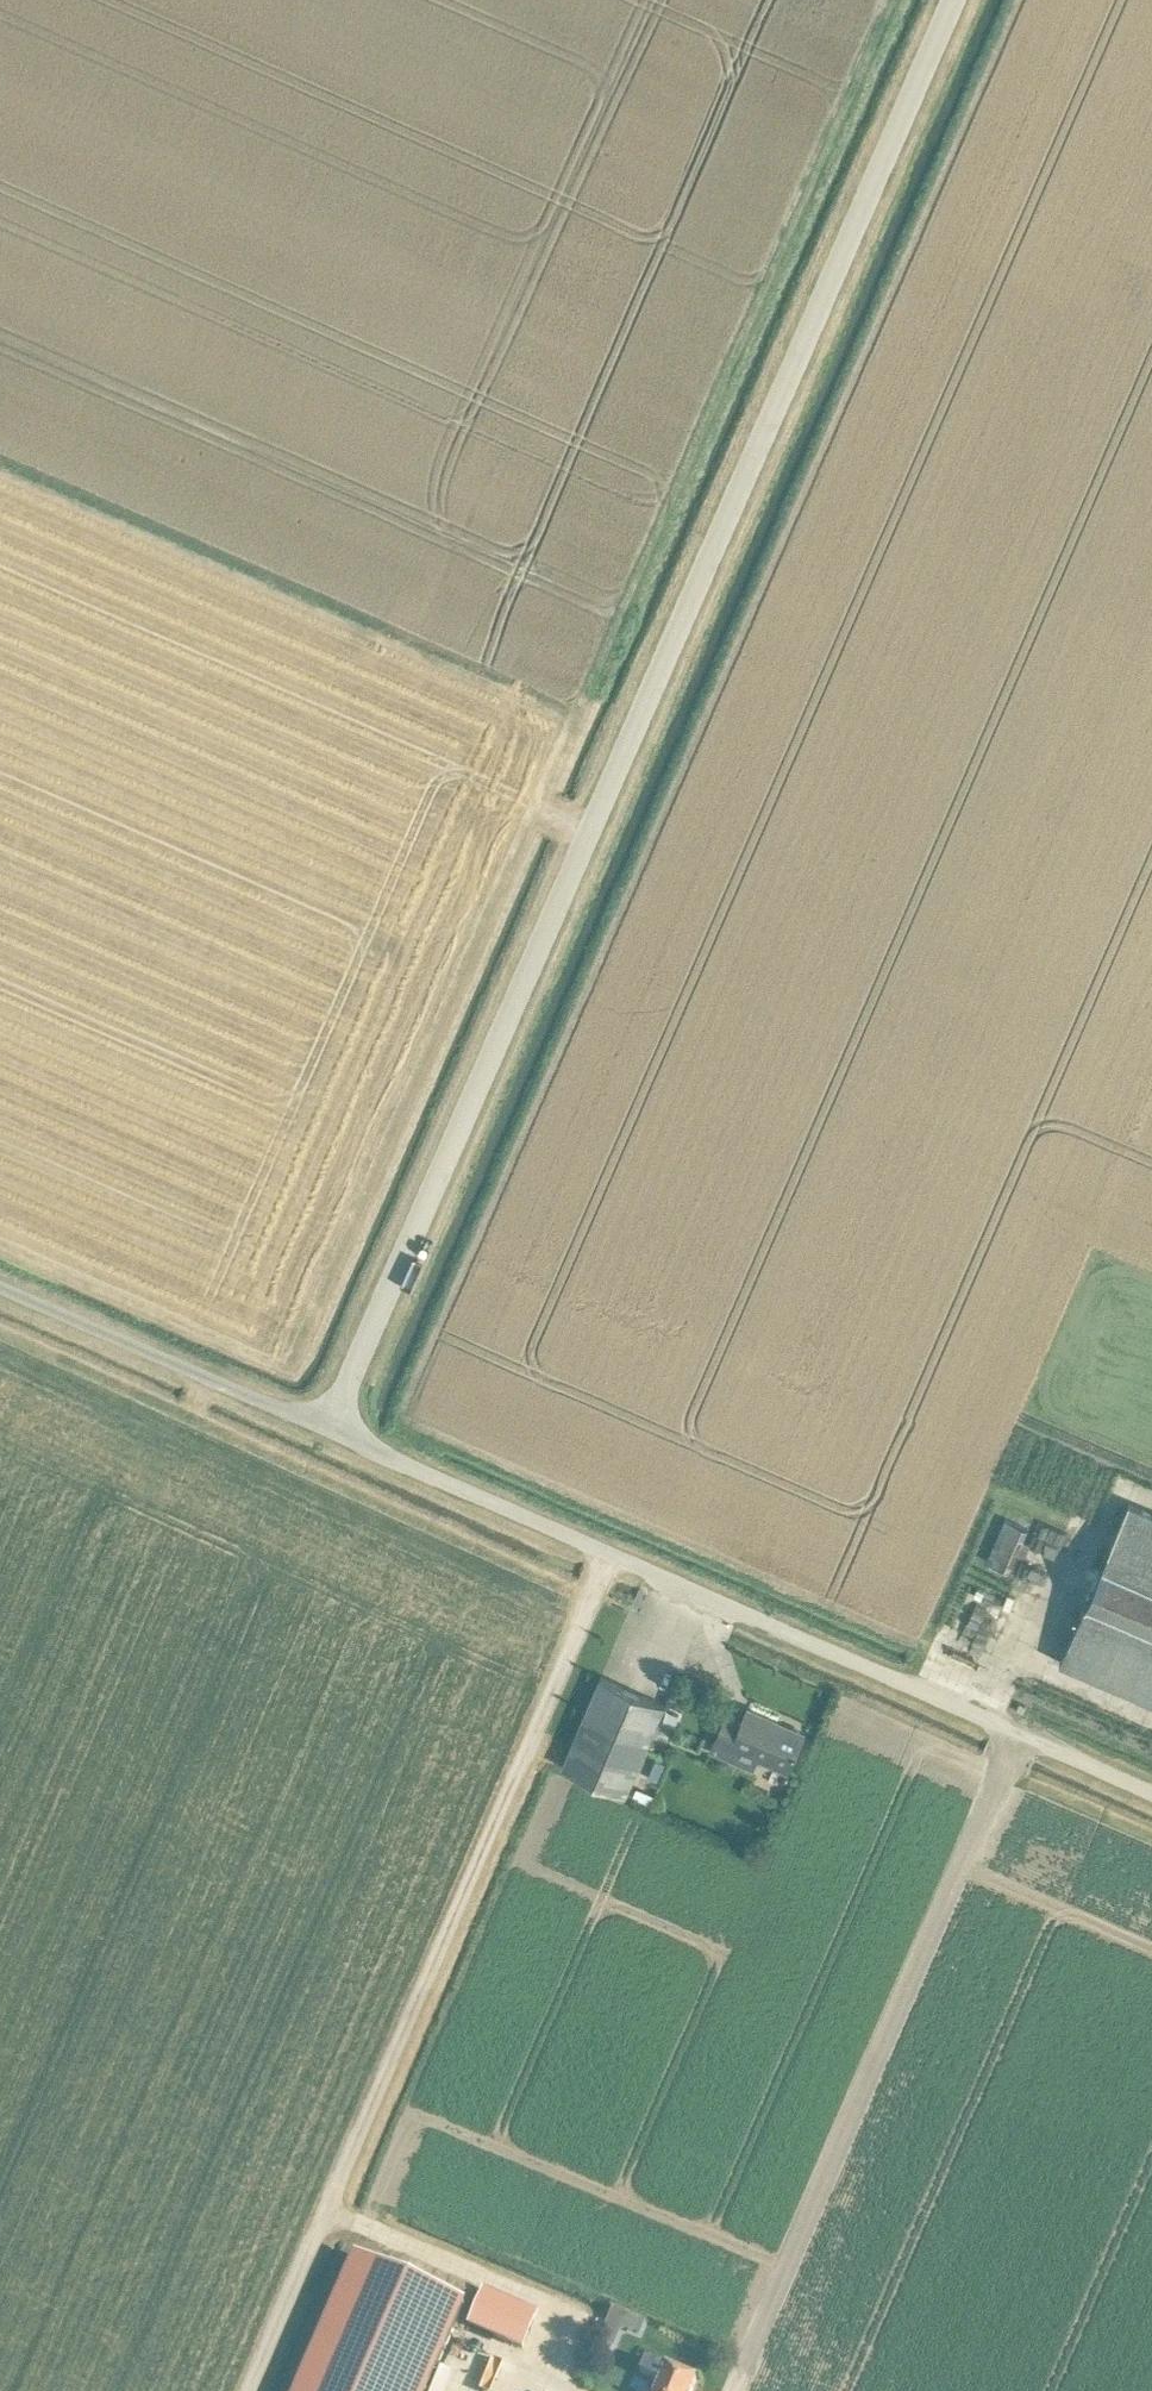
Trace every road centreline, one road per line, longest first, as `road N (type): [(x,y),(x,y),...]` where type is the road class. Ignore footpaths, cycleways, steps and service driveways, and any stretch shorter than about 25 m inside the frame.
road 1 (unclassified): [(322,1431),(946,0)]
road 2 (unclassified): [(1151,1803),(322,1431)]
road 3 (track): [(732,2390),(1011,1742)]
road 4 (unclassified): [(322,1431),(0,1288)]

